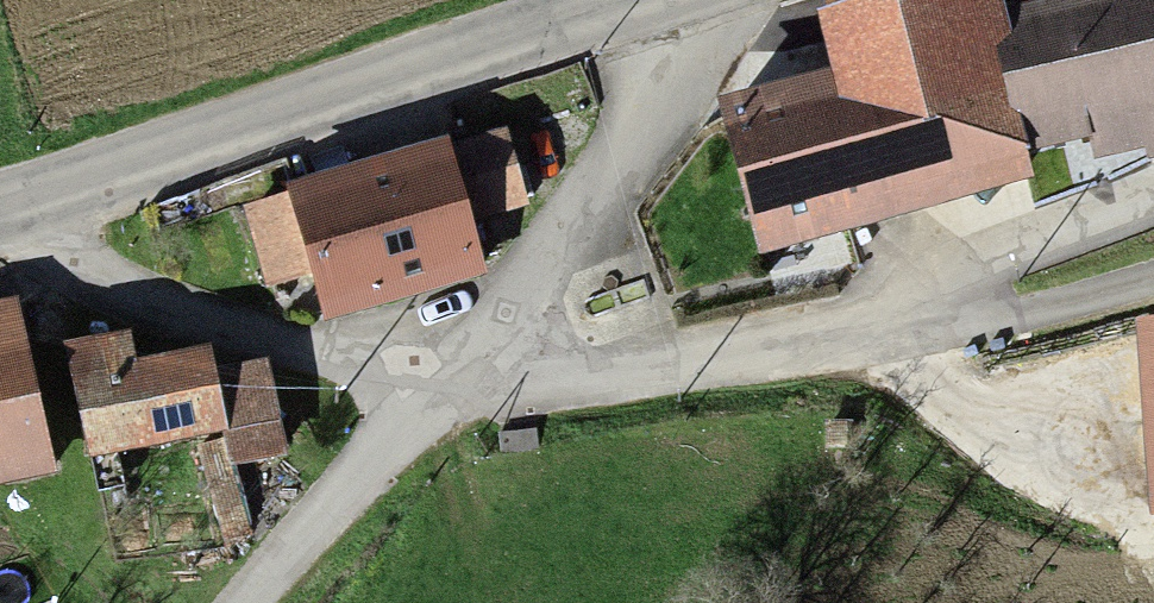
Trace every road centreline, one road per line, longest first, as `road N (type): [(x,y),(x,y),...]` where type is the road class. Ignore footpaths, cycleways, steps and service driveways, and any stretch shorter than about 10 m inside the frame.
road 1 (secondary): [(5,218),(453,76),(661,0)]
road 2 (residential): [(443,370),(239,323),(75,266),(5,218)]
road 3 (residential): [(679,0),(612,162),(443,370)]
road 4 (residential): [(443,370),(543,382),(658,380),(868,352)]
road 5 (residential): [(868,352),(989,280),(1153,208)]
road 6 (track): [(246,602),(443,370)]
road 7 (residential): [(868,352),(1153,290)]

